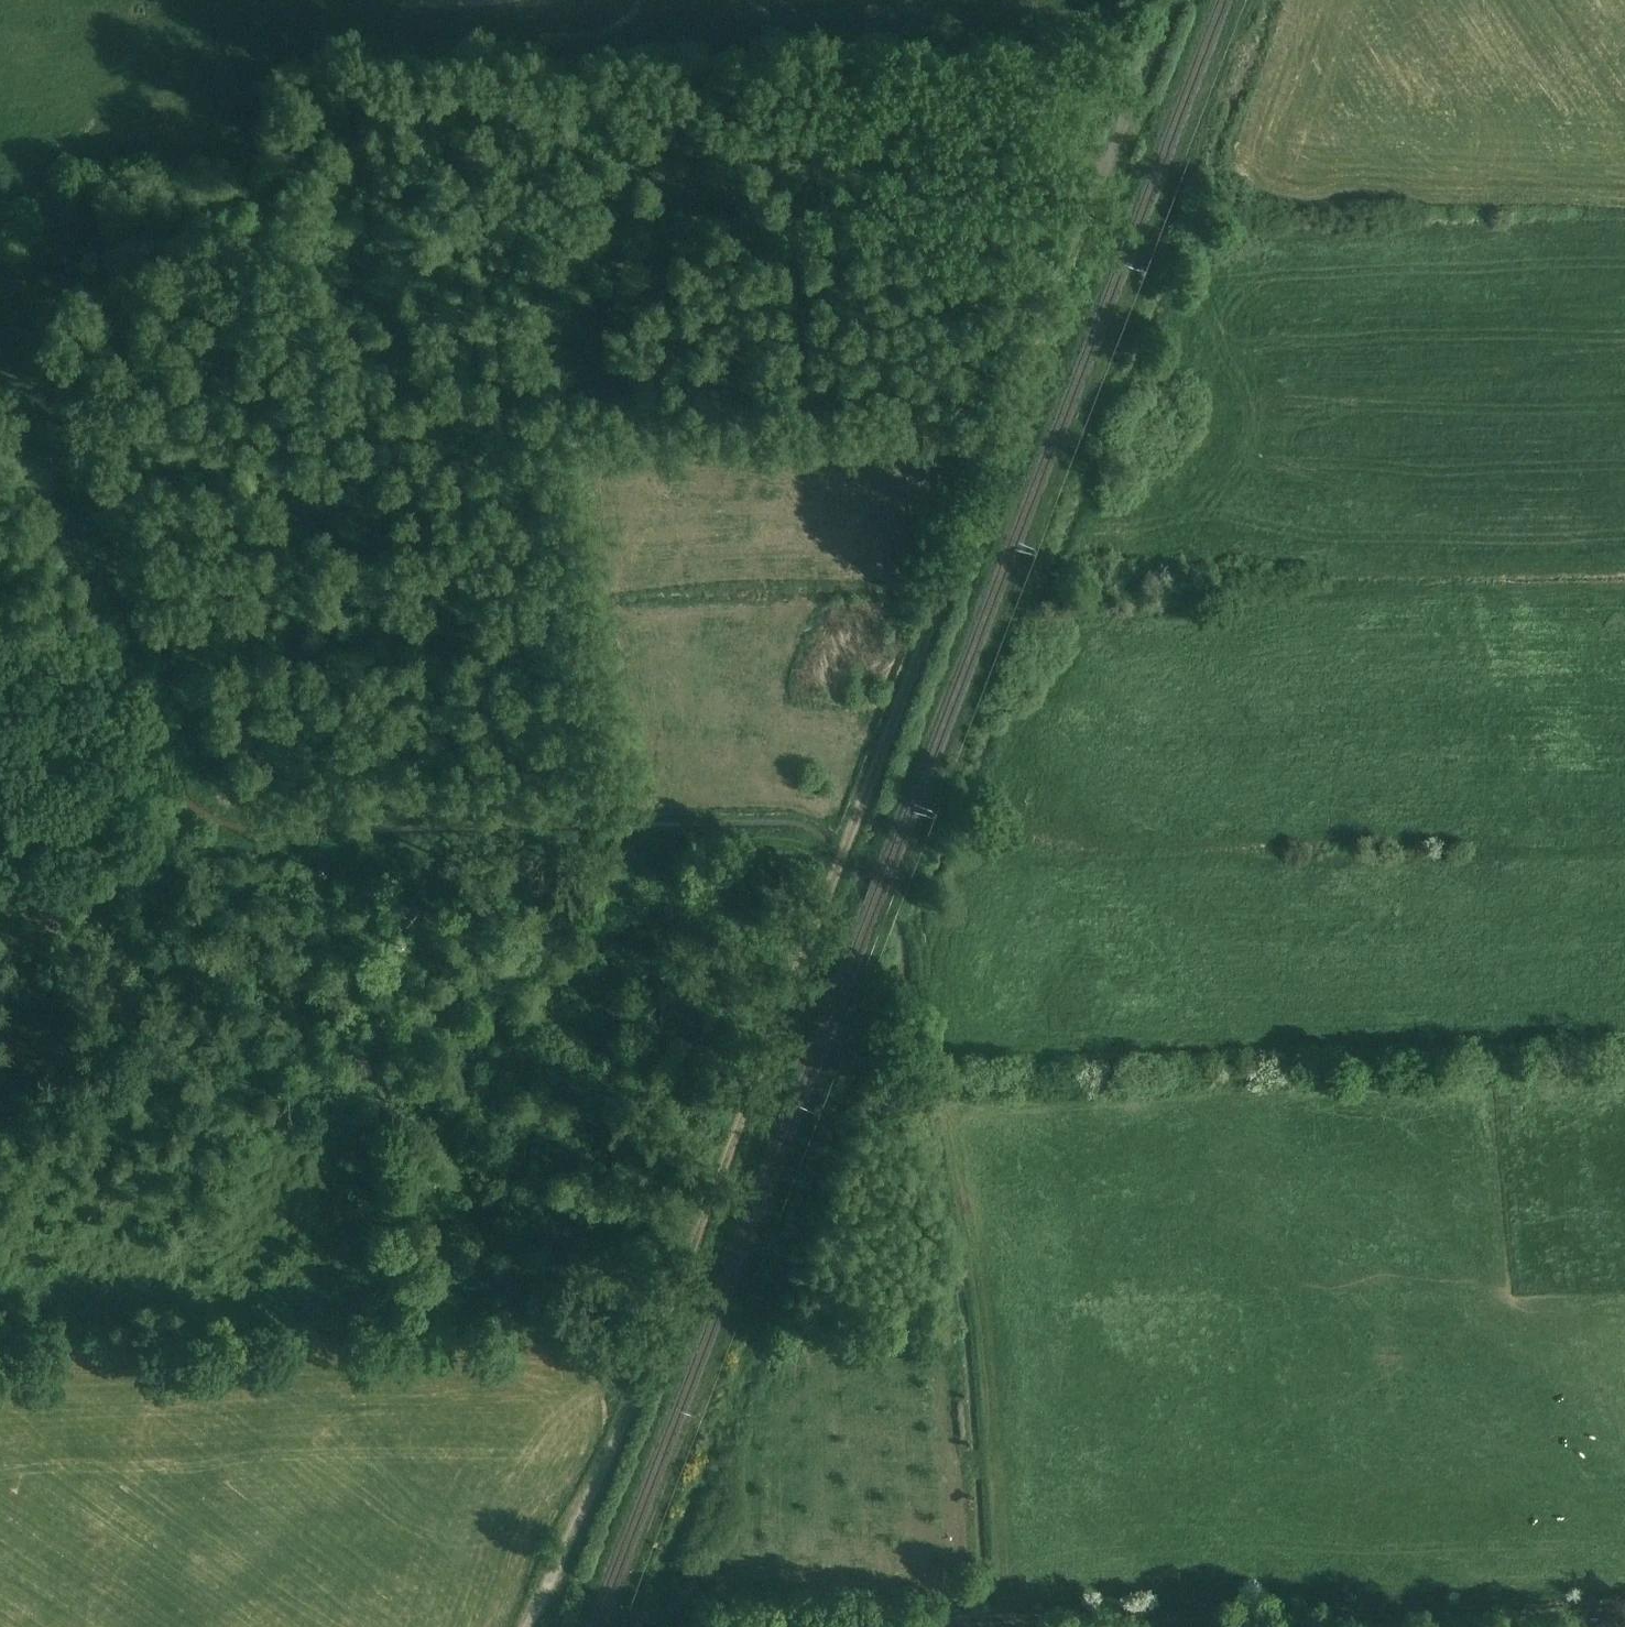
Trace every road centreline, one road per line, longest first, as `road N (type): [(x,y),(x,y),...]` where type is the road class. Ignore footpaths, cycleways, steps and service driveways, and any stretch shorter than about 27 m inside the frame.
road 1 (track): [(525,1626),(609,1460),(1170,0)]
road 2 (track): [(1624,1606),(821,1626)]

